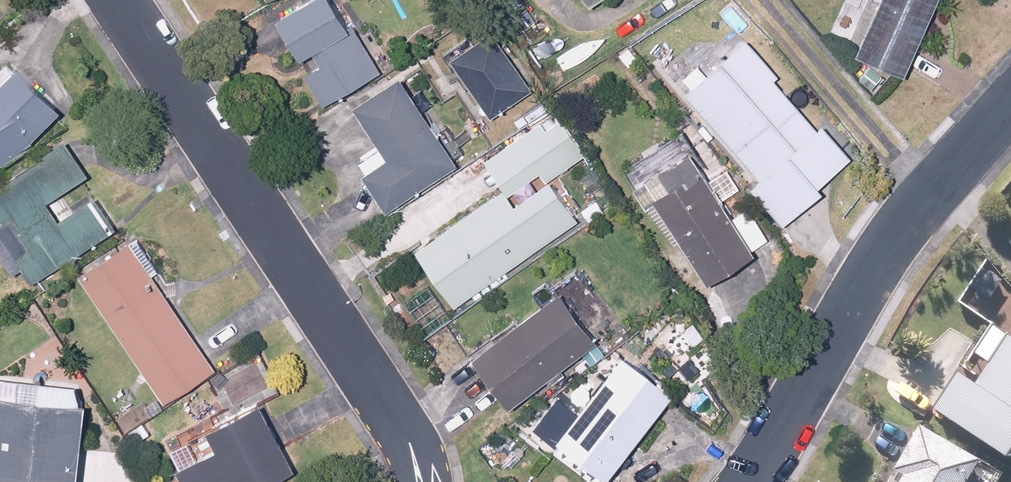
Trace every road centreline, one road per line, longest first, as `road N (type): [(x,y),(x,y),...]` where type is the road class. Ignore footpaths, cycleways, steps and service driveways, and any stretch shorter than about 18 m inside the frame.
road 1 (residential): [(416,481),(392,418),(117,0)]
road 2 (residential): [(1010,111),(883,260),(745,481)]

